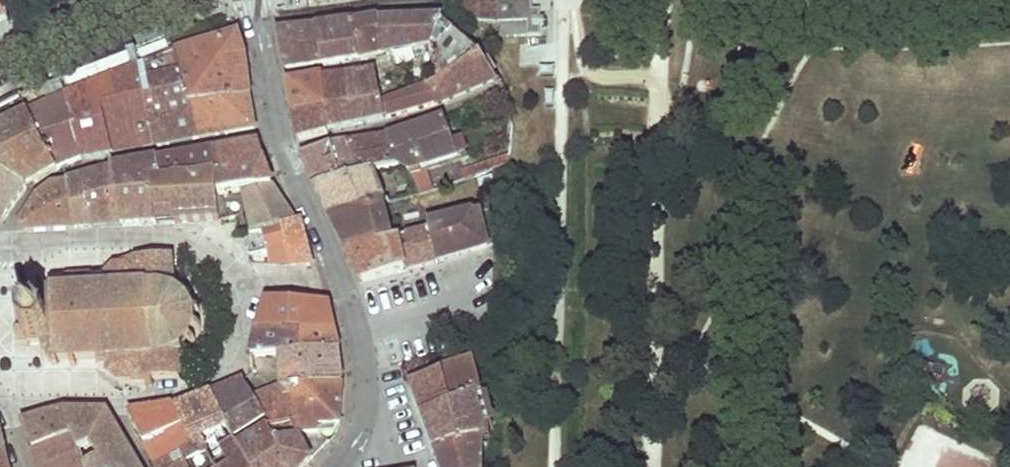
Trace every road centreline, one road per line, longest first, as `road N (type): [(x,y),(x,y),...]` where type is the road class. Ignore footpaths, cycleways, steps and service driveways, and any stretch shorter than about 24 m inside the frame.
road 1 (residential): [(233,286),(237,345),(200,384),(118,404),(6,404)]
road 2 (residential): [(0,249),(197,238),(222,251),(233,286)]
road 3 (residential): [(286,150),(386,129),(501,91)]
road 4 (residential): [(250,0),(286,150)]
road 5 (residential): [(141,0),(0,55)]
road 6 (residential): [(286,150),(340,280)]
road 7 (residential): [(356,328),(478,298)]

